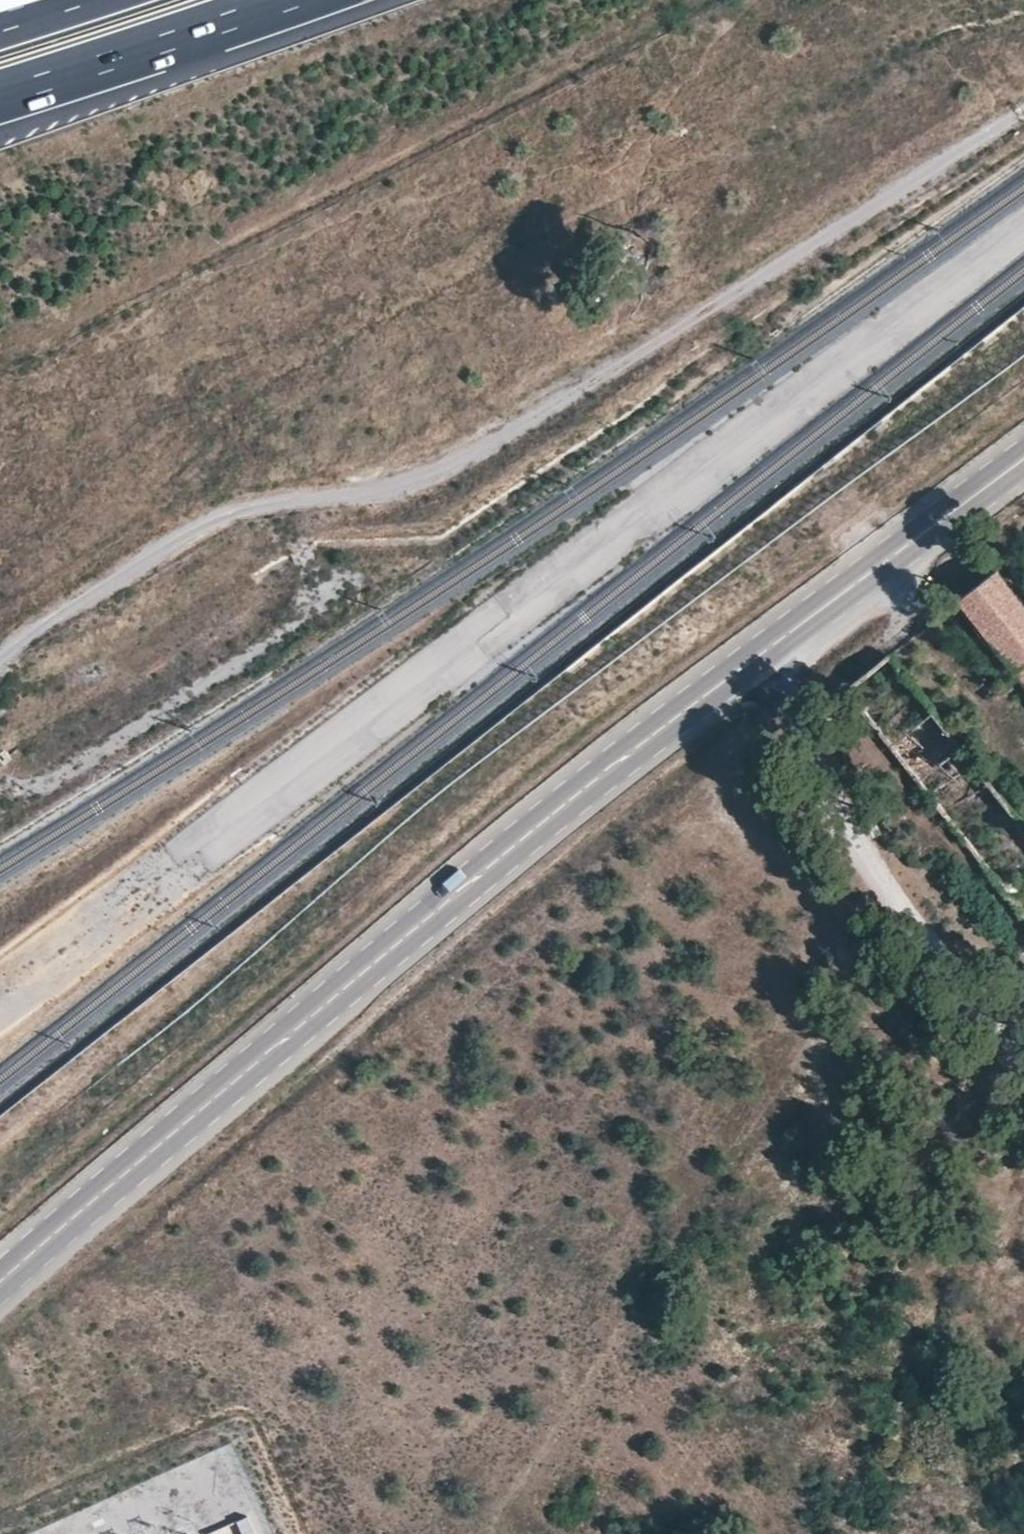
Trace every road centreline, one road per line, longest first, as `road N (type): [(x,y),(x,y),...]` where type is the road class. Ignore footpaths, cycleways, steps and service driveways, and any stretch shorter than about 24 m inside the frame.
road 1 (tertiary): [(0,1279),(195,1107),(590,786),(1023,459)]
road 2 (motorway): [(0,96),(289,0)]

